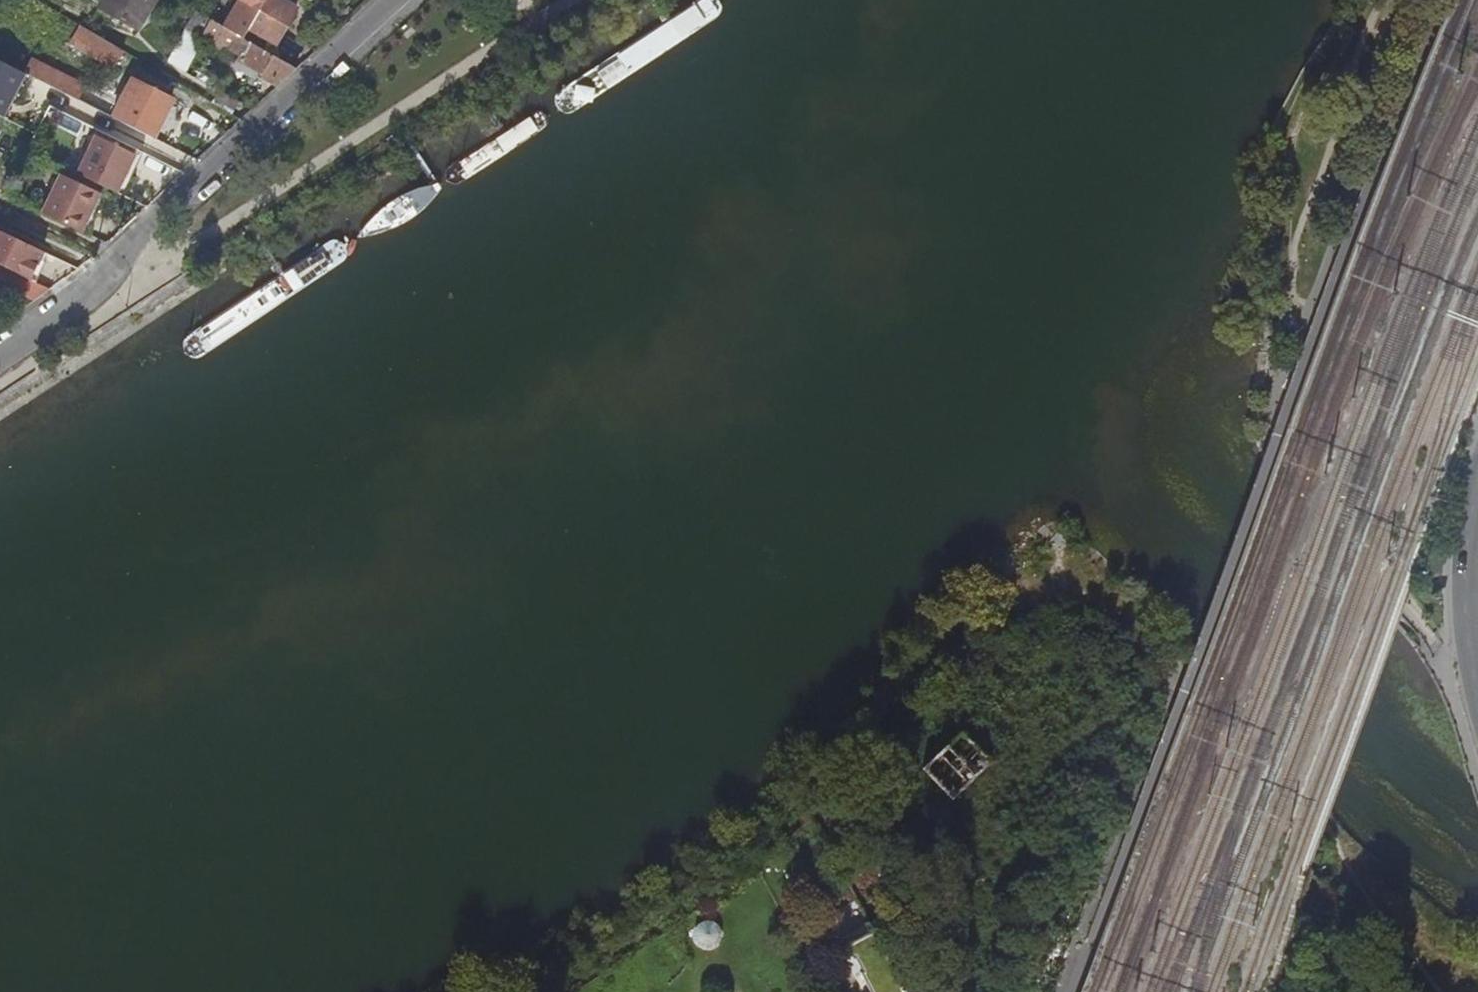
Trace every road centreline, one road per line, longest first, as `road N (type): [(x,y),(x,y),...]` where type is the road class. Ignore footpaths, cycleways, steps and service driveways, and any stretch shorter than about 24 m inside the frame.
road 1 (tertiary): [(393,0),(268,114),(77,312),(0,360)]
road 2 (primary): [(1477,493),(1464,602),(1477,704)]

